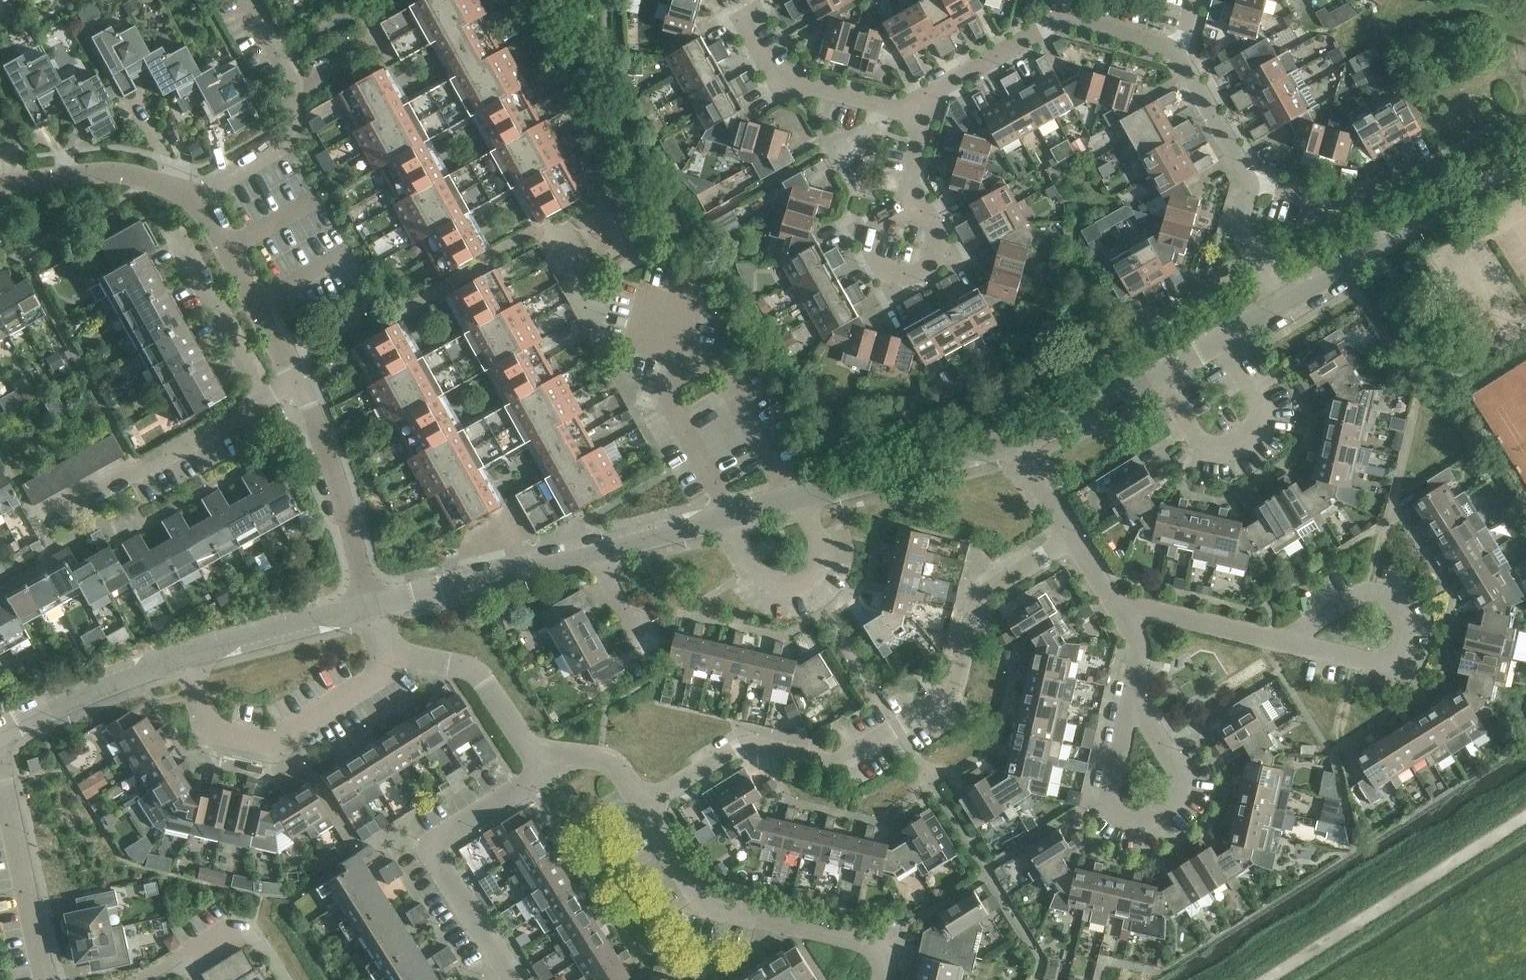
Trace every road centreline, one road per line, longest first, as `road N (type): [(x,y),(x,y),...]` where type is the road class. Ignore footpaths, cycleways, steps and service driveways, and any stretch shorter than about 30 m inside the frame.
road 1 (residential): [(649,815),(741,751),(772,748),(844,765),(957,695),(980,608),(1076,544)]
road 2 (tertiary): [(371,607),(733,519)]
road 3 (residential): [(886,979),(864,948),(710,910),(649,815)]
road 4 (track): [(1267,979),(1525,817)]
road 5 (residential): [(386,646),(384,679),(277,744),(226,735),(211,724),(188,659)]
road 6 (residential): [(45,524),(295,382)]
road 7 (tertiary): [(1284,305),(1525,161)]
road 8 (residential): [(510,979),(439,857),(446,841),(548,776)]
road 9 (residential): [(197,199),(293,144),(295,84),(248,0)]
road 10 (residential): [(1159,382),(1202,445),(1217,451),(1258,431),(1267,410),(1222,343)]
road 11 (residential): [(371,607),(335,475),(295,382)]
road 12 (residential): [(935,94),(902,112),(783,83),(747,21)]
road 13 (tertiary): [(799,502),(1016,444)]
road 14 (residential): [(548,776),(473,678),(386,646)]
road 15 (residential): [(733,519),(771,588),(792,589),(820,573),(827,555),(799,502)]
road 16 (residential): [(1134,702),(1187,790),(1182,801),(1133,827),(1114,810),(1112,795)]
road 17 (residential): [(295,382),(197,199)]
road 18 (residential): [(46,979),(0,781)]
road 19 (tertiary): [(0,735),(188,659)]
road 20 (residential): [(197,199),(111,175),(0,186)]
road 21 (tertiary): [(188,659),(371,607)]
road 22 (residential): [(1288,643),(1395,665),(1407,625),(1381,596)]
road 23 (residential): [(1288,643),(1113,602)]
road 24 (tertiary): [(1016,444),(1159,382)]
road 25 (residential): [(935,94),(1065,20)]
road 26 (residential): [(1252,180),(1175,52)]
road 27 (residential): [(1284,305),(1239,221),(1252,180)]
road 28 (residential): [(649,815),(618,773),(595,761),(572,762),(548,776)]

